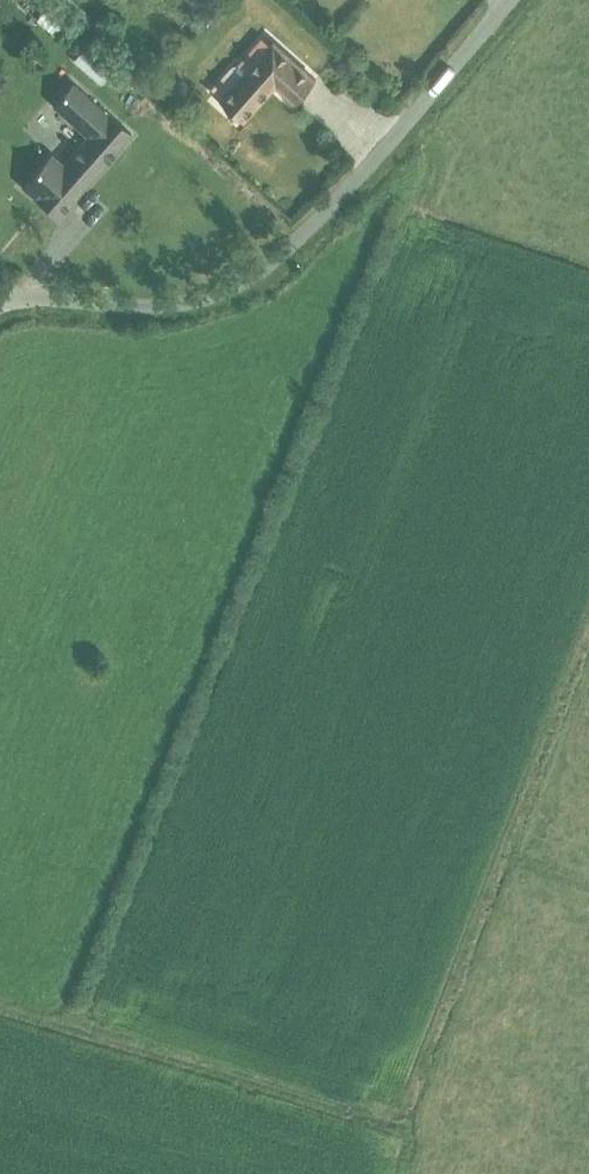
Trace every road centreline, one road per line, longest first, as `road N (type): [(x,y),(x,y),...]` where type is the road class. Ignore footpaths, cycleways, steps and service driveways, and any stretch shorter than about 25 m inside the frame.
road 1 (residential): [(0,304),(165,306),(244,282),(324,214),(507,0)]

